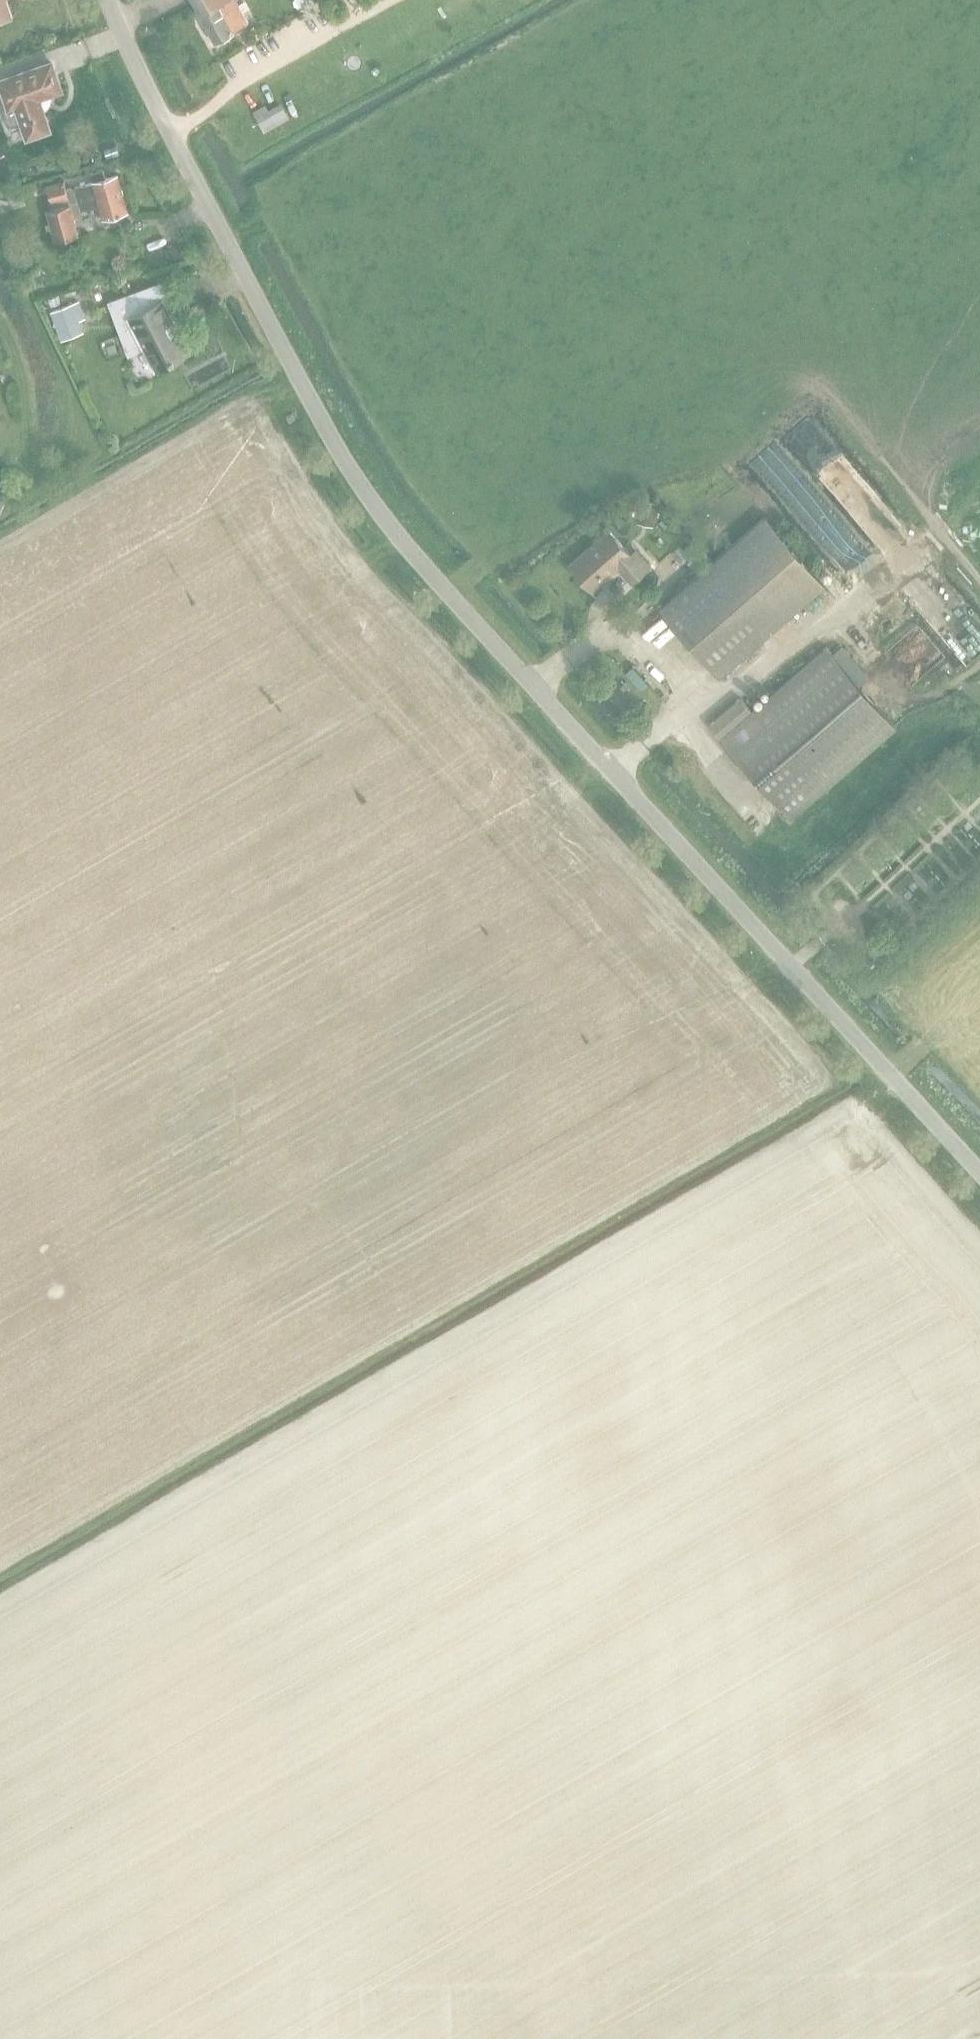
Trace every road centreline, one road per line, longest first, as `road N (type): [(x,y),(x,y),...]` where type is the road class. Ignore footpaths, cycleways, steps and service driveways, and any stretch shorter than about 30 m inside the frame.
road 1 (unclassified): [(979,1175),(385,520),(259,302),(107,0)]

